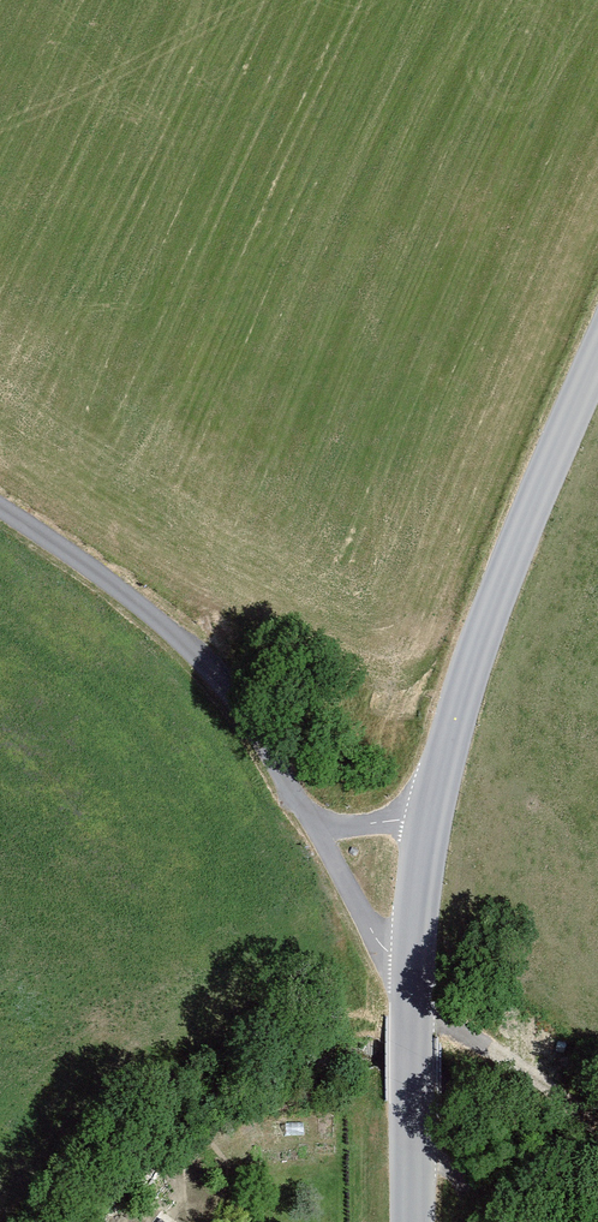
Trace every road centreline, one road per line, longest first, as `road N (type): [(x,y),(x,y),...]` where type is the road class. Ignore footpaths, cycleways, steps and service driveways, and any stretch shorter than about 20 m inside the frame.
road 1 (tertiary): [(597,366),(529,523),(430,810)]
road 2 (unclassified): [(316,829),(213,673),(137,607),(0,514)]
road 3 (tertiary): [(415,982),(415,1221)]
road 4 (unclassified): [(415,982),(375,938),(316,829)]
road 5 (tertiary): [(430,810),(415,982)]

